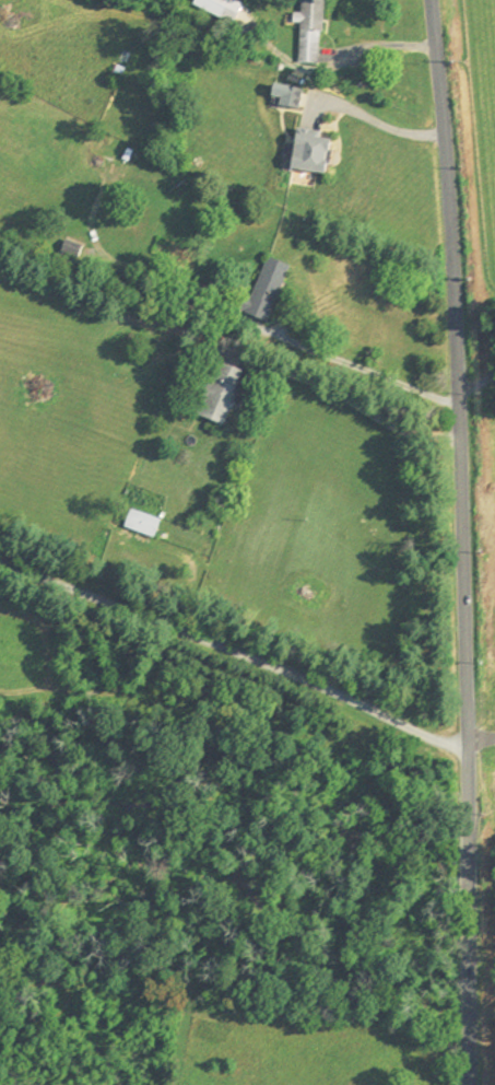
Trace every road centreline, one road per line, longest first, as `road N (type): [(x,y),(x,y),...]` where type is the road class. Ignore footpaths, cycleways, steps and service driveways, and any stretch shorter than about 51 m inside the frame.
road 1 (secondary): [(470,1084),(471,758),(457,327),(433,0)]
road 2 (residential): [(471,758),(358,701),(259,672),(0,571)]

